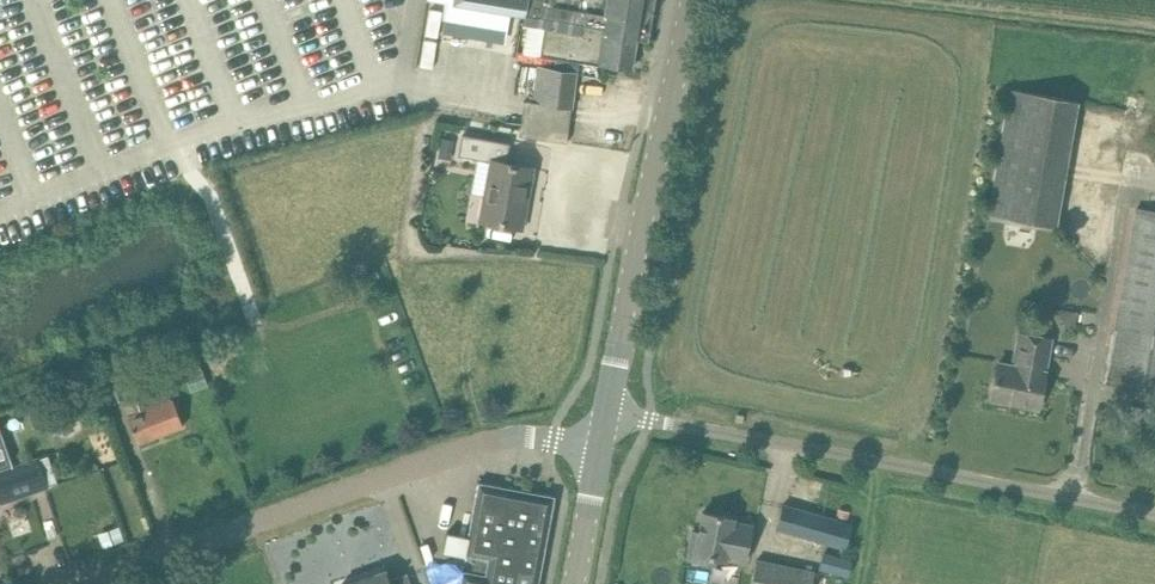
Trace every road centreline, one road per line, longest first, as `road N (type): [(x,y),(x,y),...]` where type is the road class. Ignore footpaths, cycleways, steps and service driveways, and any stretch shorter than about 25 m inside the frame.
road 1 (unclassified): [(1154,514),(606,413)]
road 2 (unclassified): [(91,583),(501,437),(601,444)]
road 3 (unclassified): [(606,413),(690,0)]
road 4 (unclassified): [(574,583),(601,444)]

